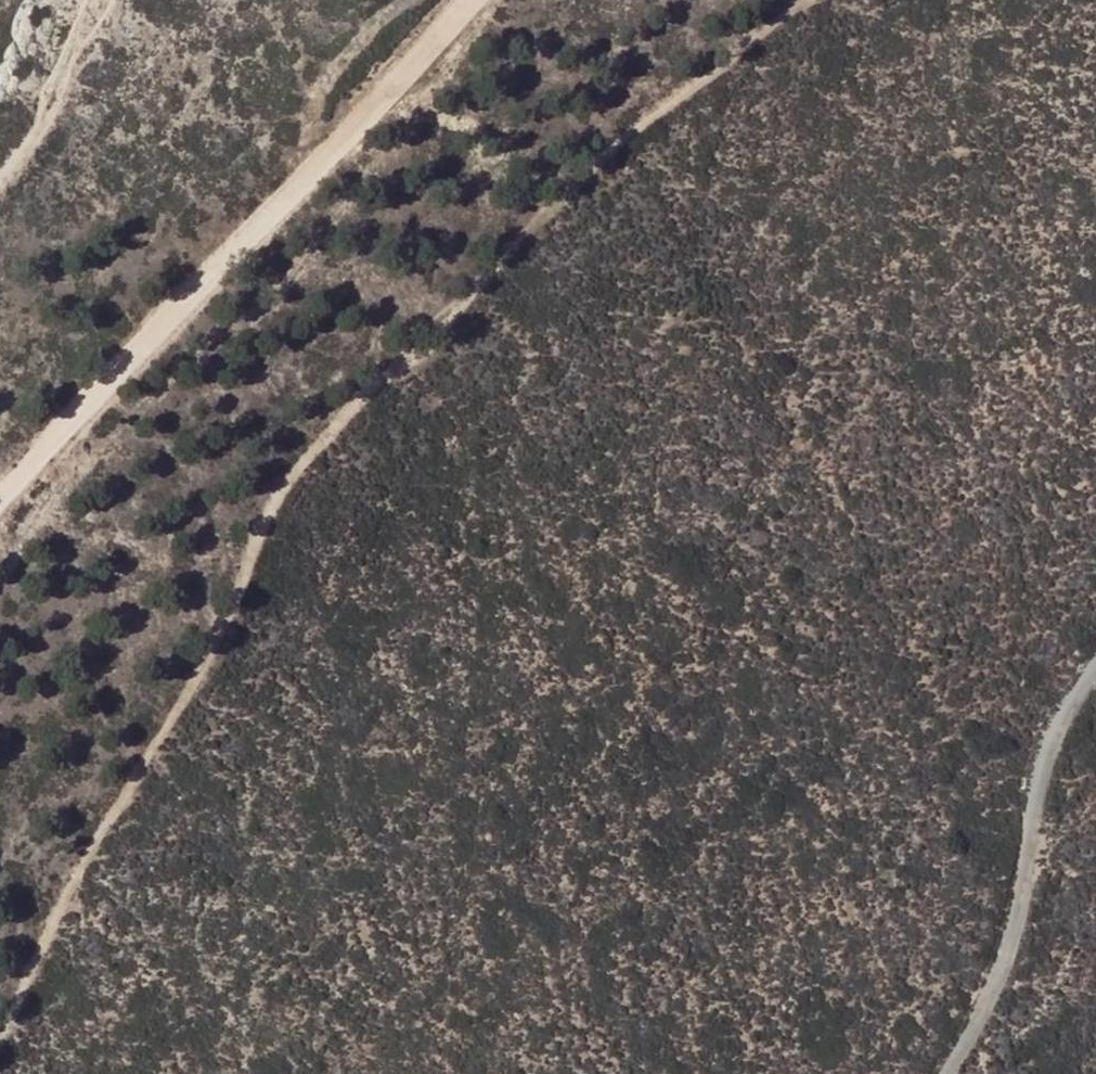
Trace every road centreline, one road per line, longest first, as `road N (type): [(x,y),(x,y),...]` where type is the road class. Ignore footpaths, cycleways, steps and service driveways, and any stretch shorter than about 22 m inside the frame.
road 1 (track): [(457,0),(0,490)]
road 2 (track): [(937,1073),(980,1012),(1013,931),(1043,758),(1095,672)]

